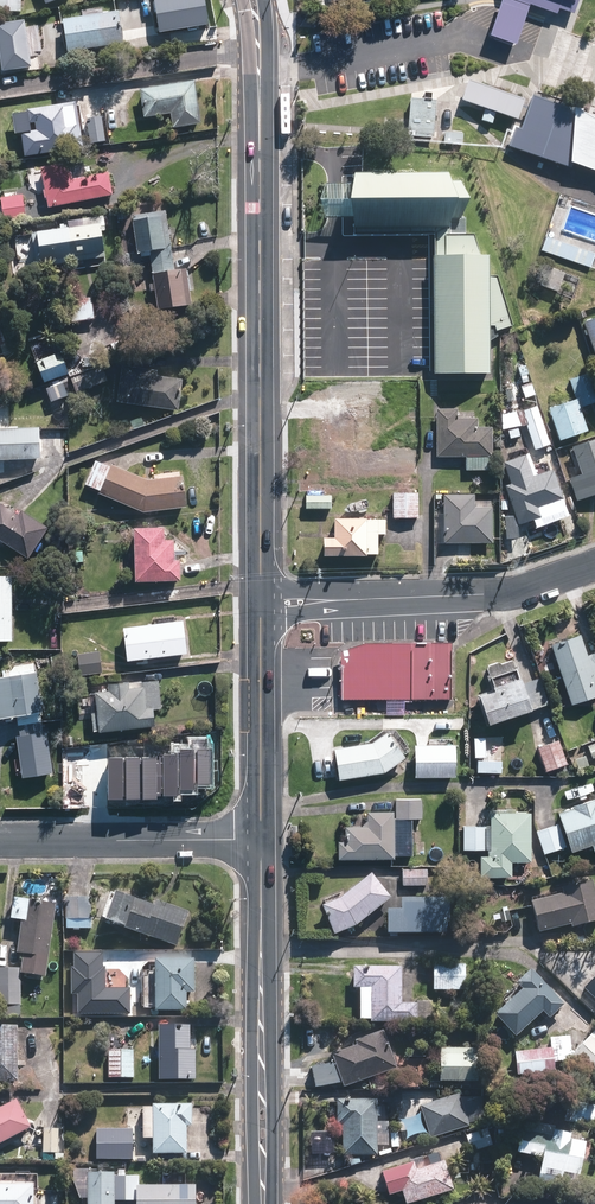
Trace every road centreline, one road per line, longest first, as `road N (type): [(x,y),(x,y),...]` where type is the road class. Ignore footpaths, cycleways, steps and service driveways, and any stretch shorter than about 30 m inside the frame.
road 1 (secondary): [(252,0),(260,48),(260,603)]
road 2 (secondary): [(260,842),(263,1203)]
road 3 (residential): [(260,603),(504,593),(594,565)]
road 4 (residential): [(0,841),(260,842)]
road 5 (secondary): [(260,603),(260,842)]

